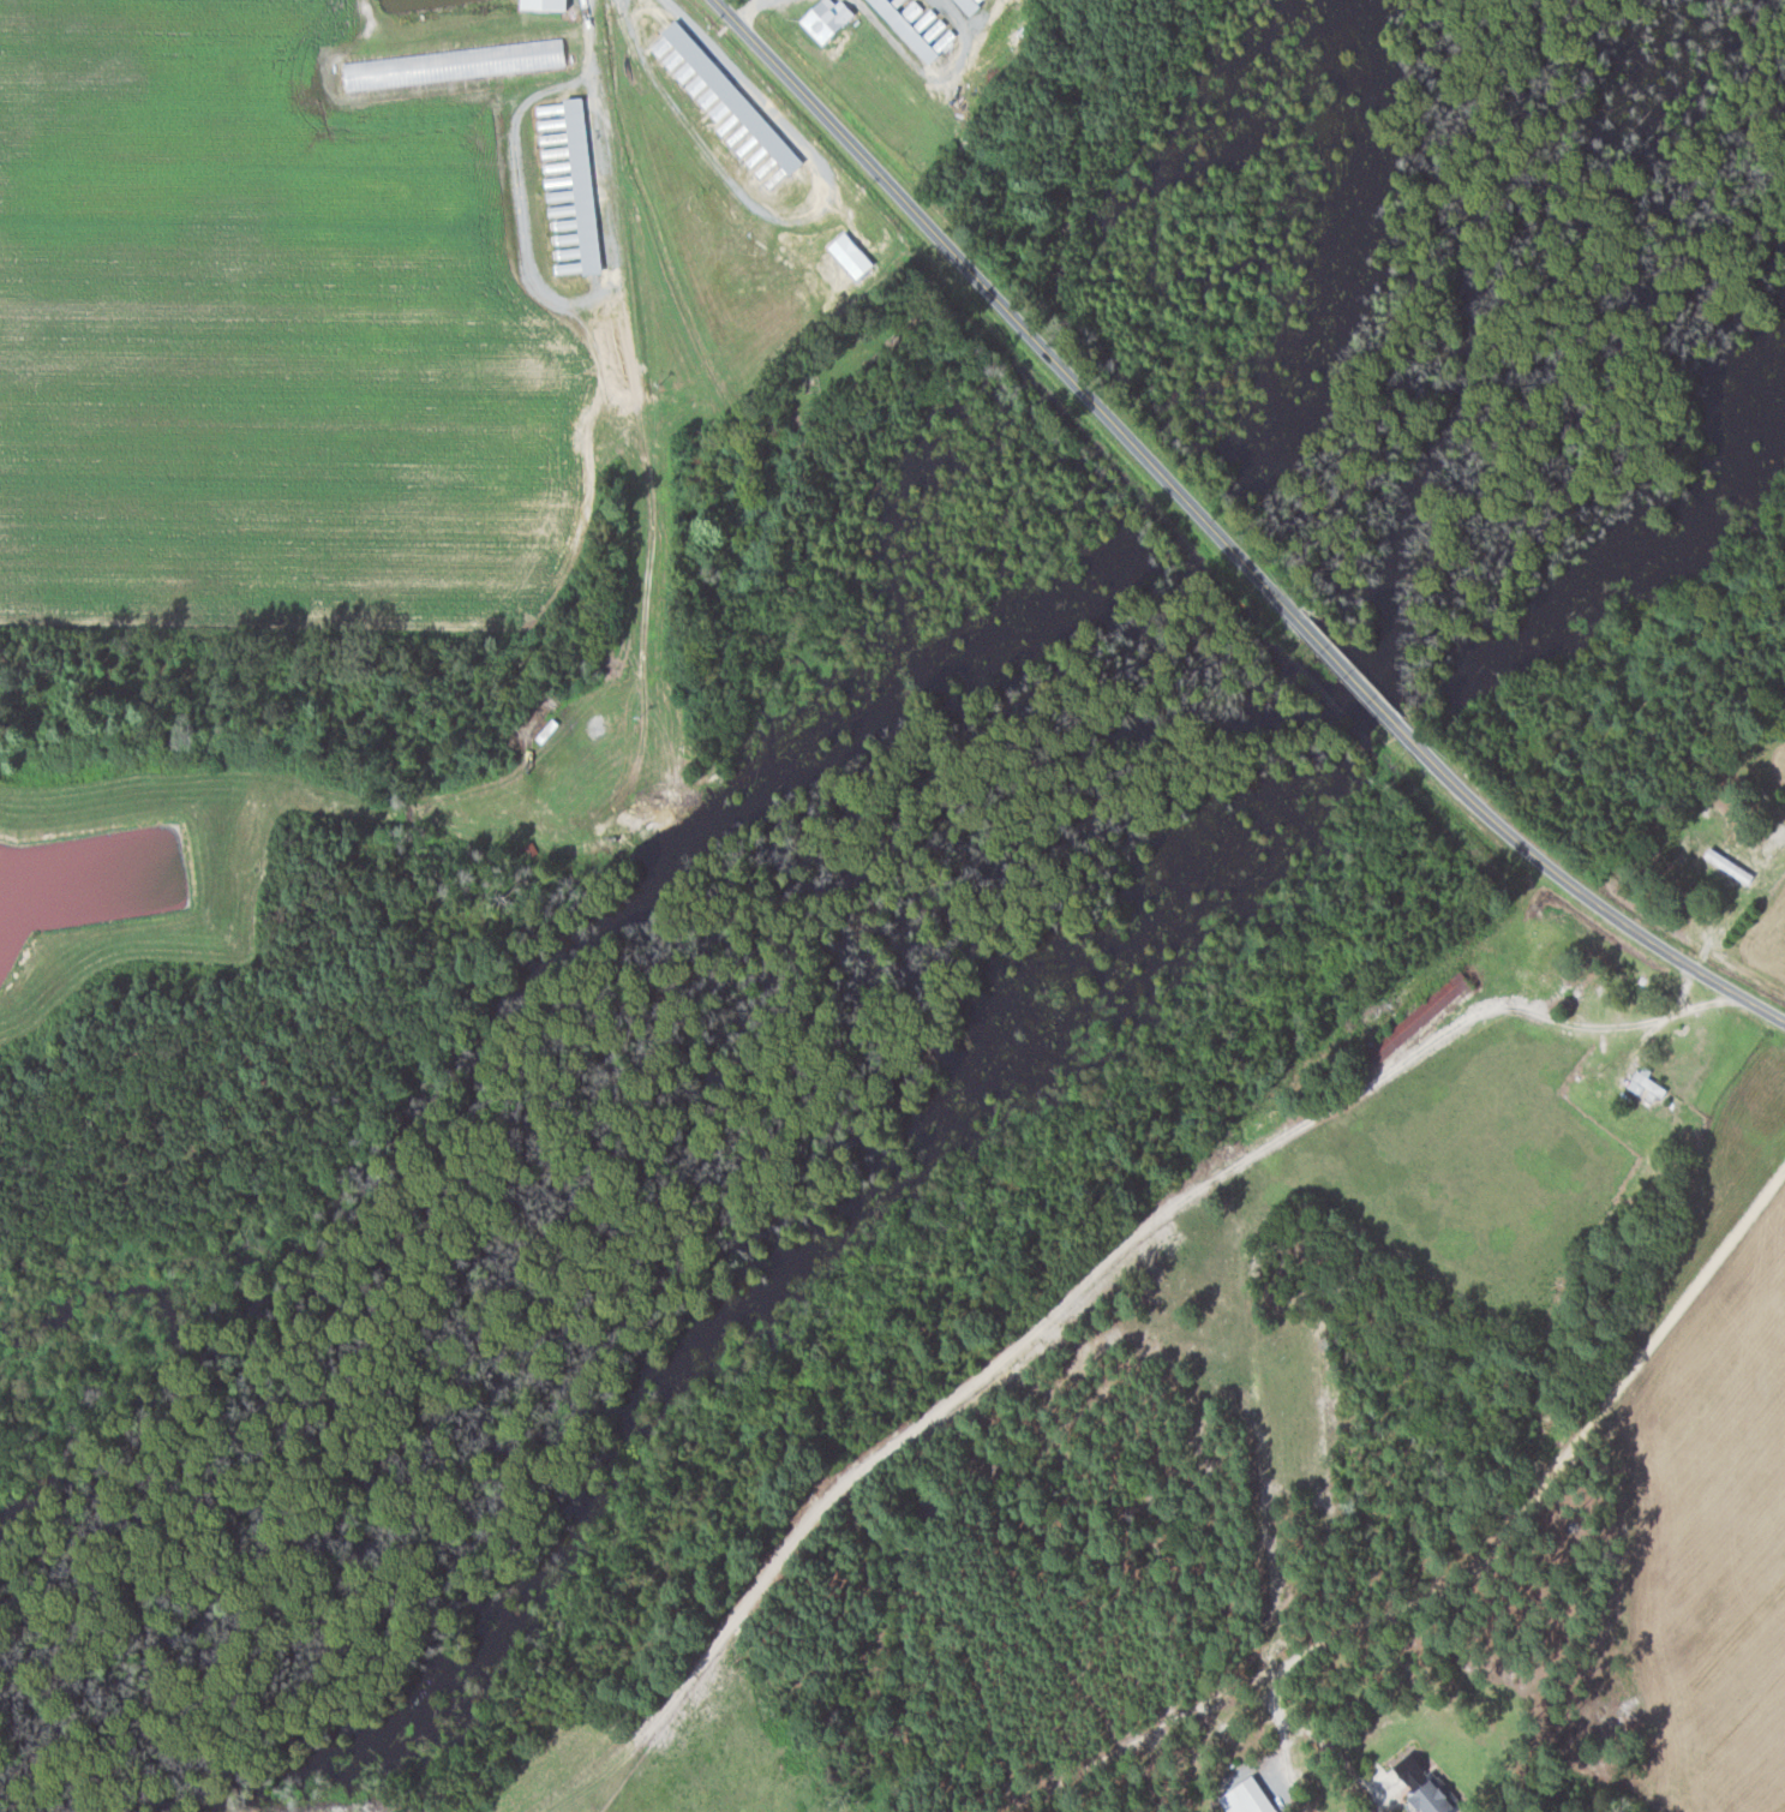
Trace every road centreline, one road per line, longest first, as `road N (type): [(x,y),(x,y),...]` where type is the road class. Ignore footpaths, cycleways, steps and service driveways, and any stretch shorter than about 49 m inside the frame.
road 1 (residential): [(1295,620),(721,0)]
road 2 (residential): [(1784,1025),(1576,890),(1401,730)]
road 3 (residential): [(1401,730),(1295,620)]

